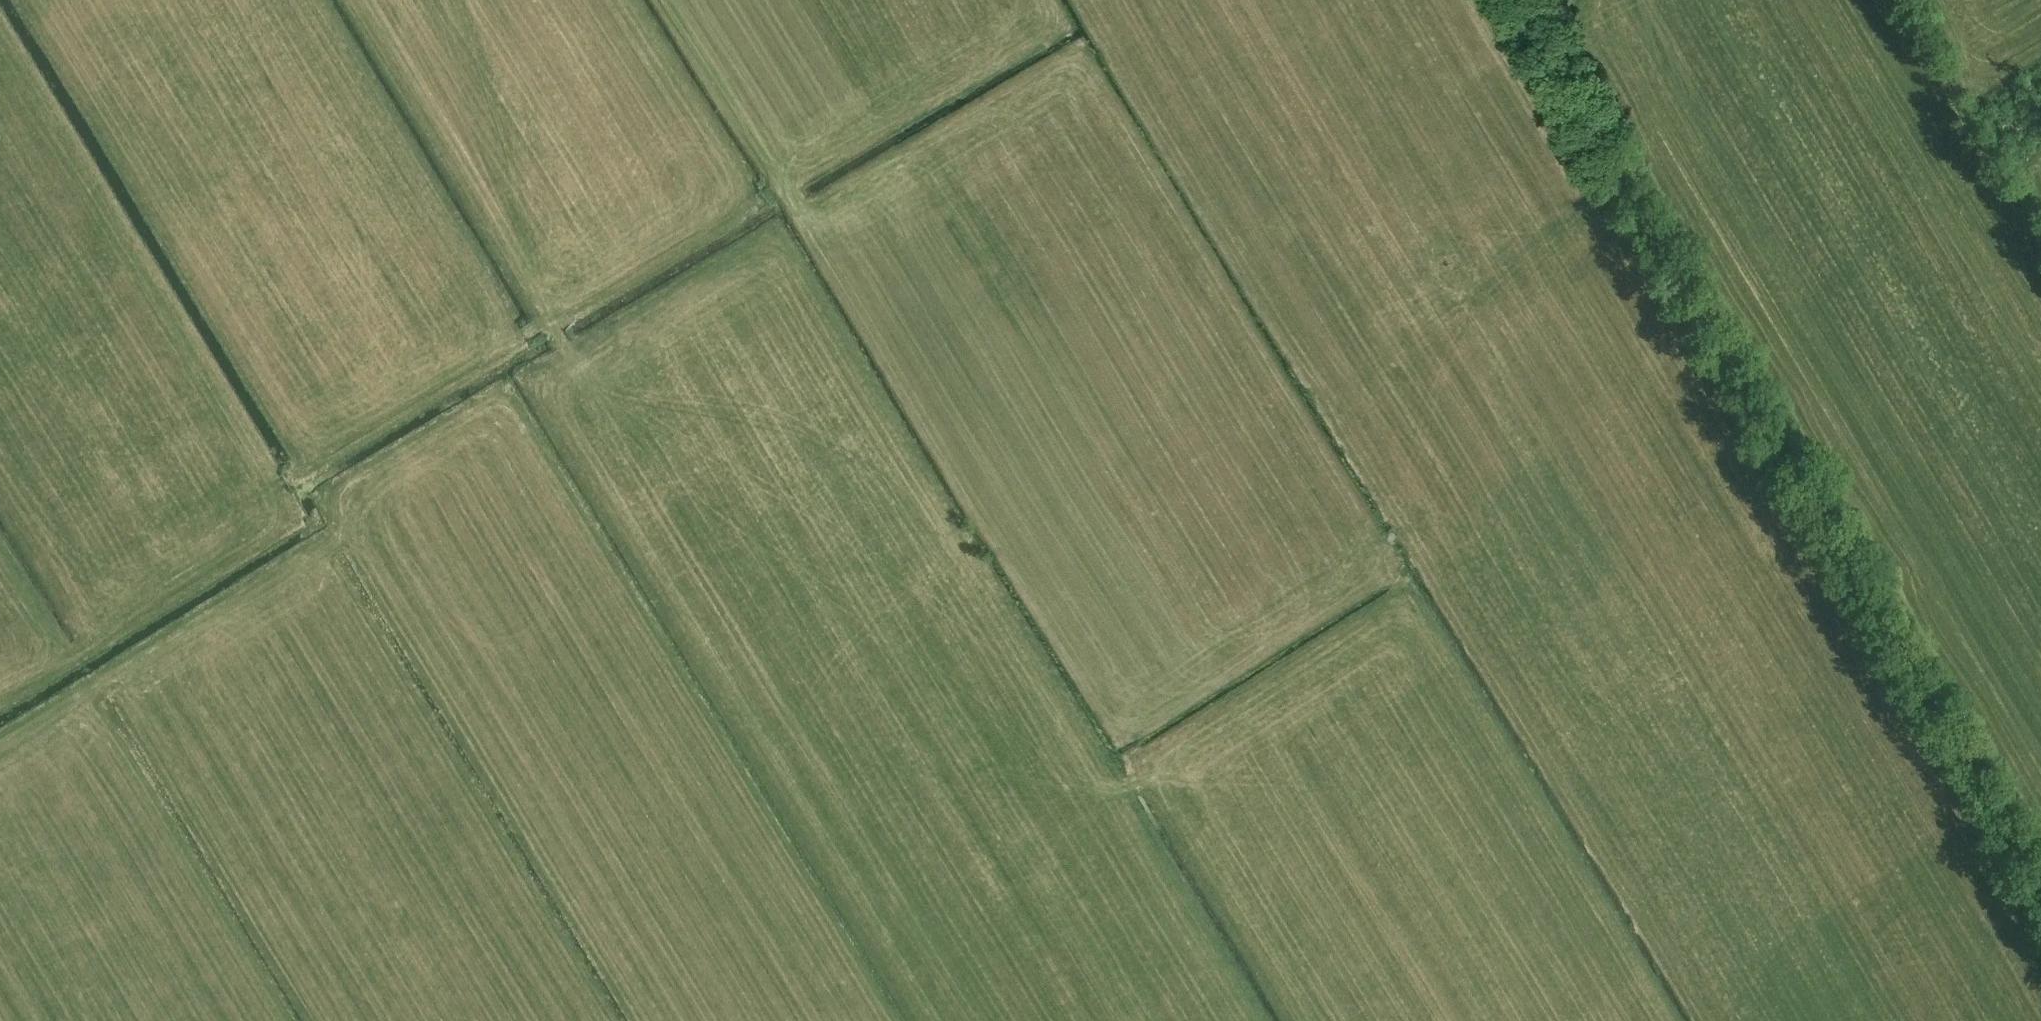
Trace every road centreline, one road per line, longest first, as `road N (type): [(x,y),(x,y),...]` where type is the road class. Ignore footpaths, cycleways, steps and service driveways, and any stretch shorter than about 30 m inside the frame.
road 1 (track): [(0,696),(283,523),(279,478),(518,335),(315,0)]
road 2 (track): [(1514,0),(2040,872)]

